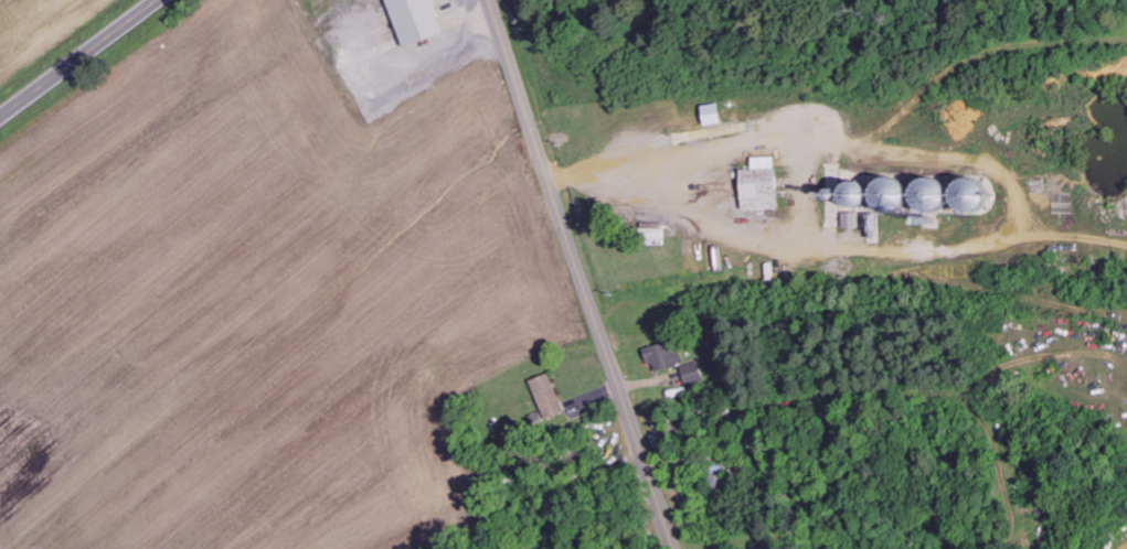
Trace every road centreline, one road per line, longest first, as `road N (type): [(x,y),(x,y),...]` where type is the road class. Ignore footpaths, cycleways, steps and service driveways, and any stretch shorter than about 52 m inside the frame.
road 1 (tertiary): [(671,548),(487,0)]
road 2 (secondary): [(0,117),(156,0)]

